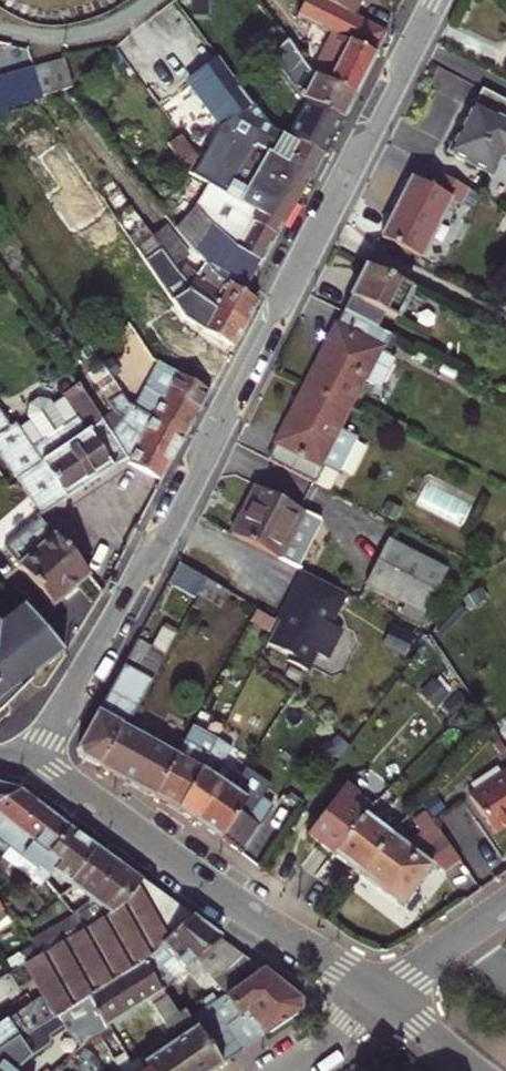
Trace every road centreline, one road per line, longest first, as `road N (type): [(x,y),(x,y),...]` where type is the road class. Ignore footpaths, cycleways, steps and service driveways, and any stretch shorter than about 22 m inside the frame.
road 1 (residential): [(30,764),(170,517),(434,0)]
road 2 (secondary): [(30,764),(378,995)]
road 3 (residential): [(378,995),(505,905)]
road 4 (secondary): [(378,995),(477,1070)]
road 5 (residential): [(280,1070),(378,995)]

